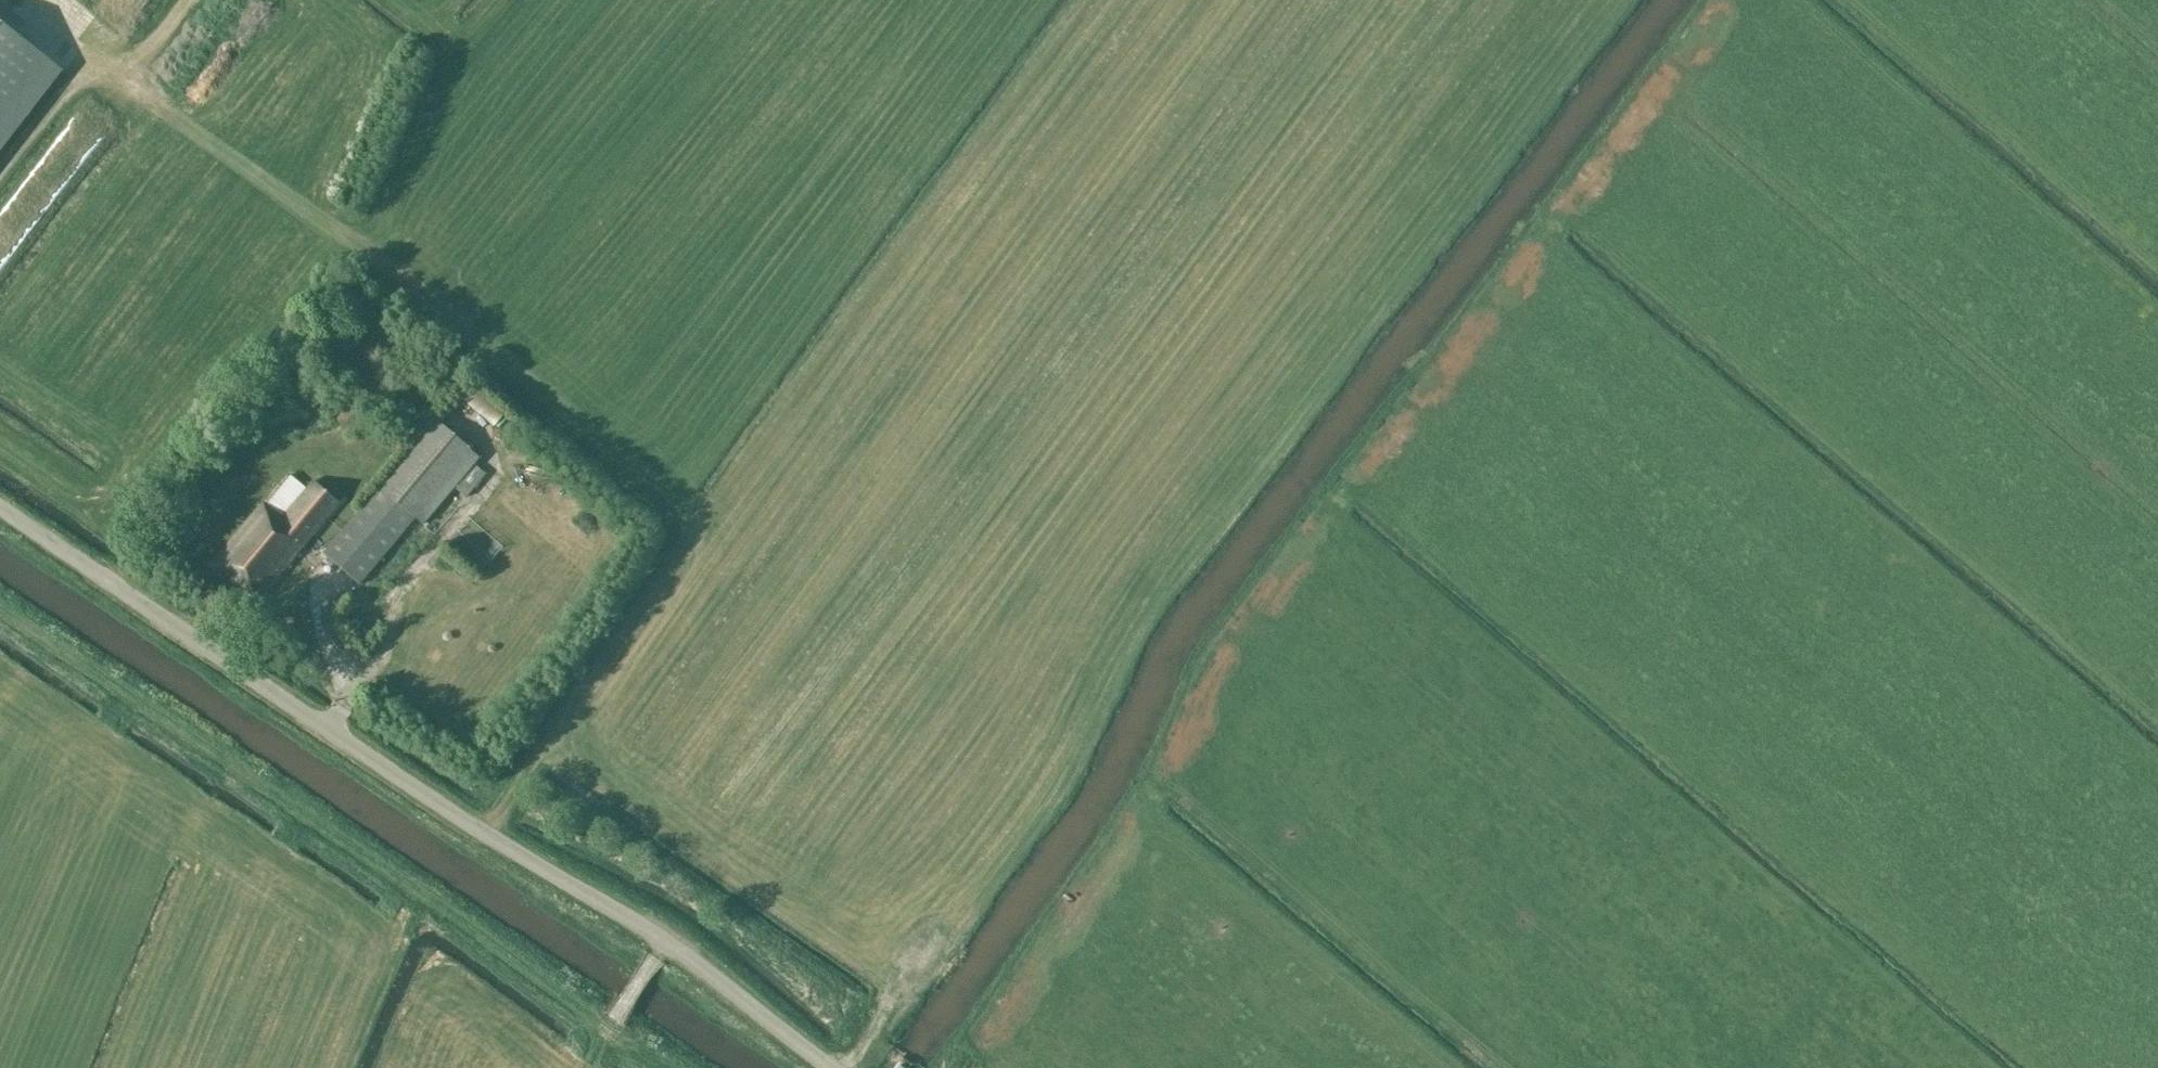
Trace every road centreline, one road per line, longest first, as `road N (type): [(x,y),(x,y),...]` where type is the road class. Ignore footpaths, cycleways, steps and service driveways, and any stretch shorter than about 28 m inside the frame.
road 1 (unclassified): [(830,1067),(664,939),(464,820),(0,506)]

